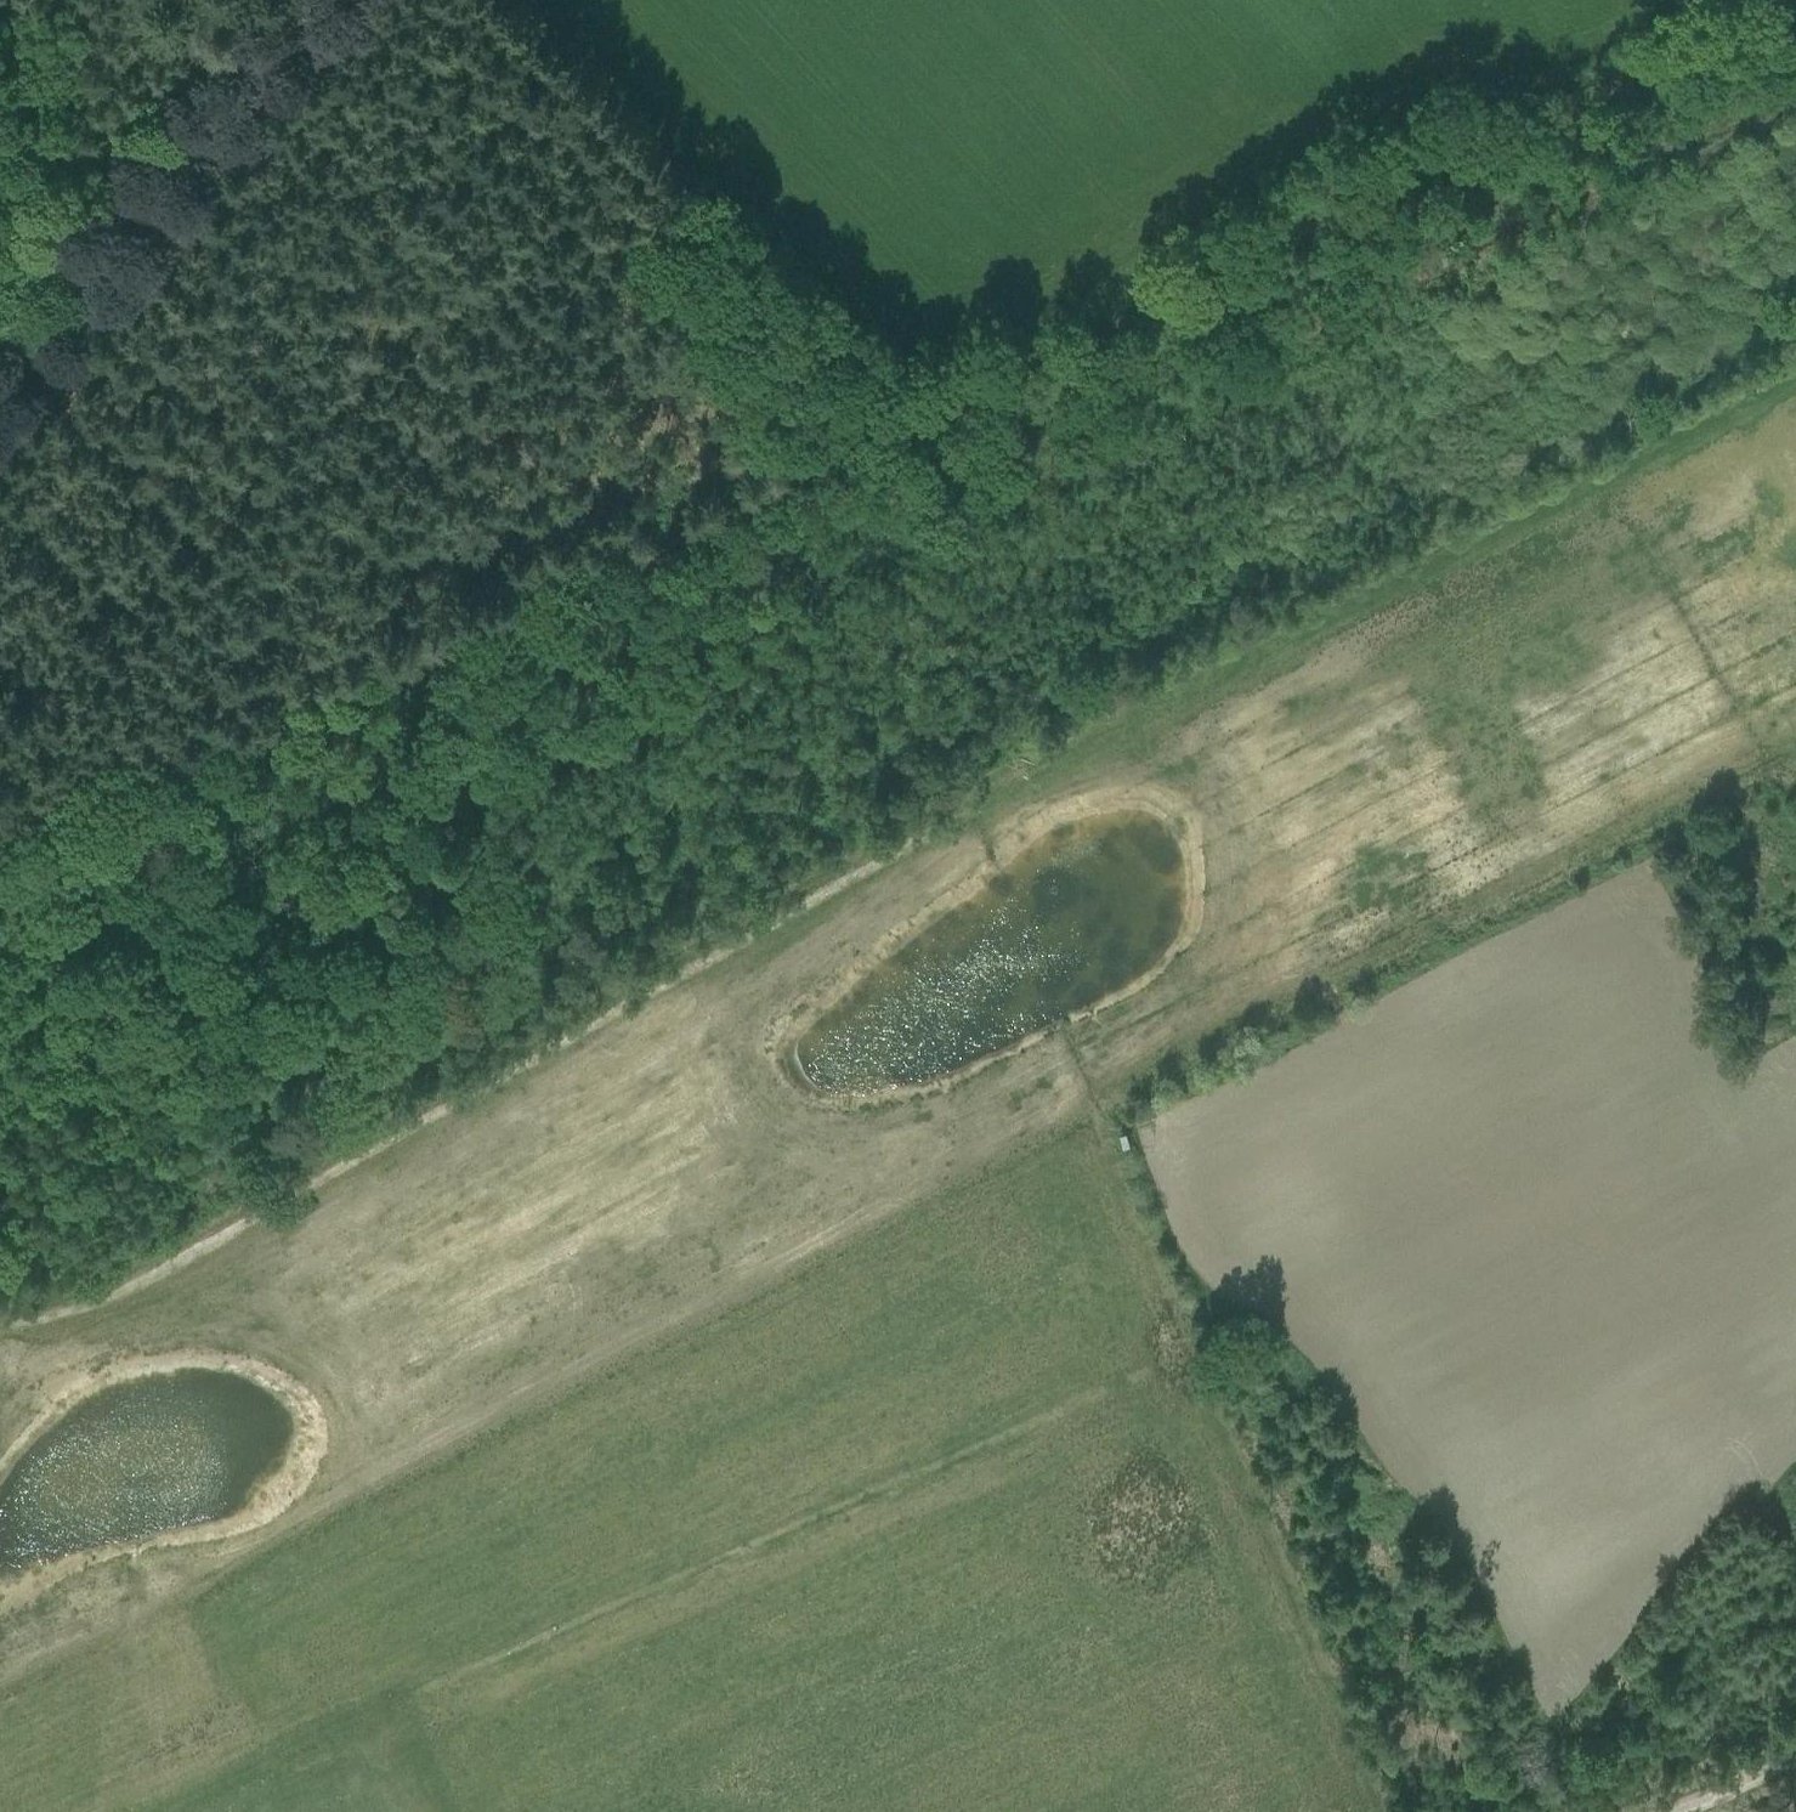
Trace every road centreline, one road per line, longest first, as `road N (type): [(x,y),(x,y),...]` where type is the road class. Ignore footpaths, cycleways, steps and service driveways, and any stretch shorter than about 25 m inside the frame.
road 1 (unclassified): [(0,413),(331,0)]
road 2 (track): [(1660,1811),(1795,1753)]

